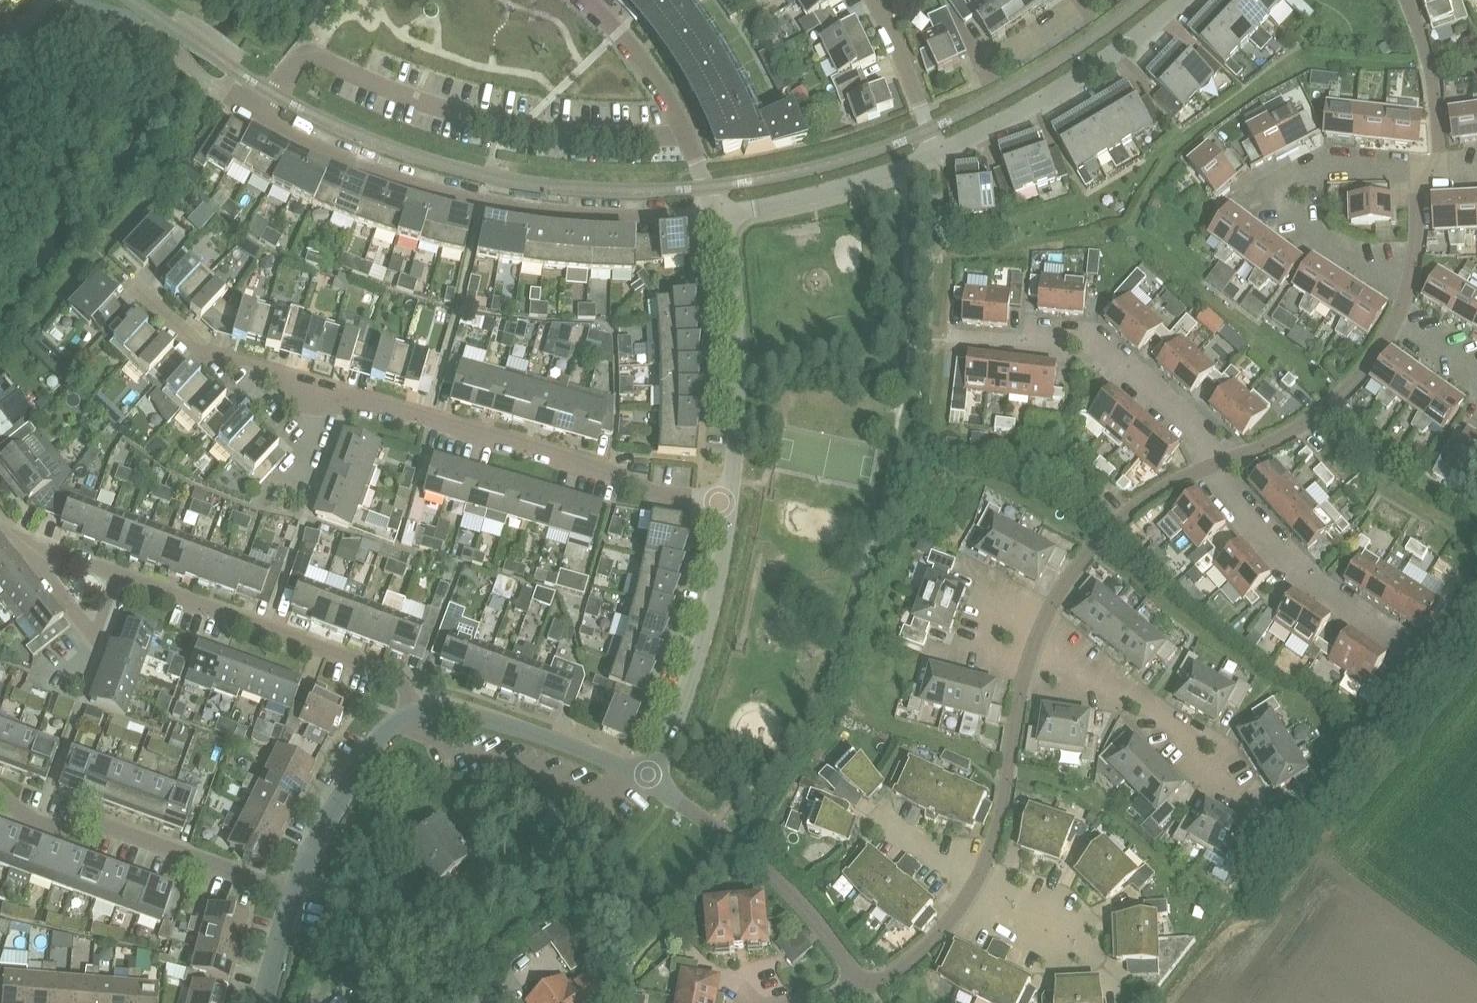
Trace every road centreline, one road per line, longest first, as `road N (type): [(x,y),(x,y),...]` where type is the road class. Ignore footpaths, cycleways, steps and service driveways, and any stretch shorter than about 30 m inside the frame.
road 1 (residential): [(708,211),(615,216),(476,201),(368,166),(252,109)]
road 2 (residential): [(731,510),(321,394)]
road 3 (residential): [(423,711),(401,680),(115,580)]
road 4 (residential): [(1408,293),(1306,237),(1286,216),(1289,194),(1298,174),(1347,165),(1432,176)]
road 5 (residential): [(1227,464),(1108,358),(957,338)]
road 6 (residential): [(292,899),(0,802)]
road 7 (residential): [(731,510),(736,369),(723,210)]
road 8 (residential): [(930,158),(1059,92),(1183,0)]
road 9 (residential): [(1266,821),(1209,757),(1037,634)]
road 10 (residential): [(647,776),(699,656),(731,510)]
road 11 (residential): [(1411,654),(1295,575),(1206,471)]
road 12 (residential): [(975,881),(995,841),(1037,634)]
road 13 (residential): [(708,211),(685,136),(655,86),(578,0)]
road 14 (residential): [(321,394),(220,354),(110,263)]
road 15 (residential): [(1037,634),(1065,582),(1111,529),(1174,482),(1206,471)]
road 16 (residential): [(423,711),(461,707),(647,776)]
road 17 (residential): [(292,899),(354,775),(393,726),(423,711)]
road 18 (residential): [(1227,464),(1304,427),(1354,385),(1396,322)]
road 19 (residential): [(723,210),(822,195),(930,158)]
road 20 (residential): [(713,830),(812,911),(856,982)]
road 21 (residential): [(1432,176),(1431,74),(1406,0)]
road 22 (residential): [(930,158),(922,113),(871,0)]
road 23 (residential): [(115,580),(95,643),(39,557)]
road 24 (residential): [(1097,950),(1053,915),(975,881)]
road 25 (residential): [(881,981),(927,947),(975,881)]
road 26 (residential): [(982,74),(1094,0)]
road 27 (residential): [(1408,293),(1432,176)]

